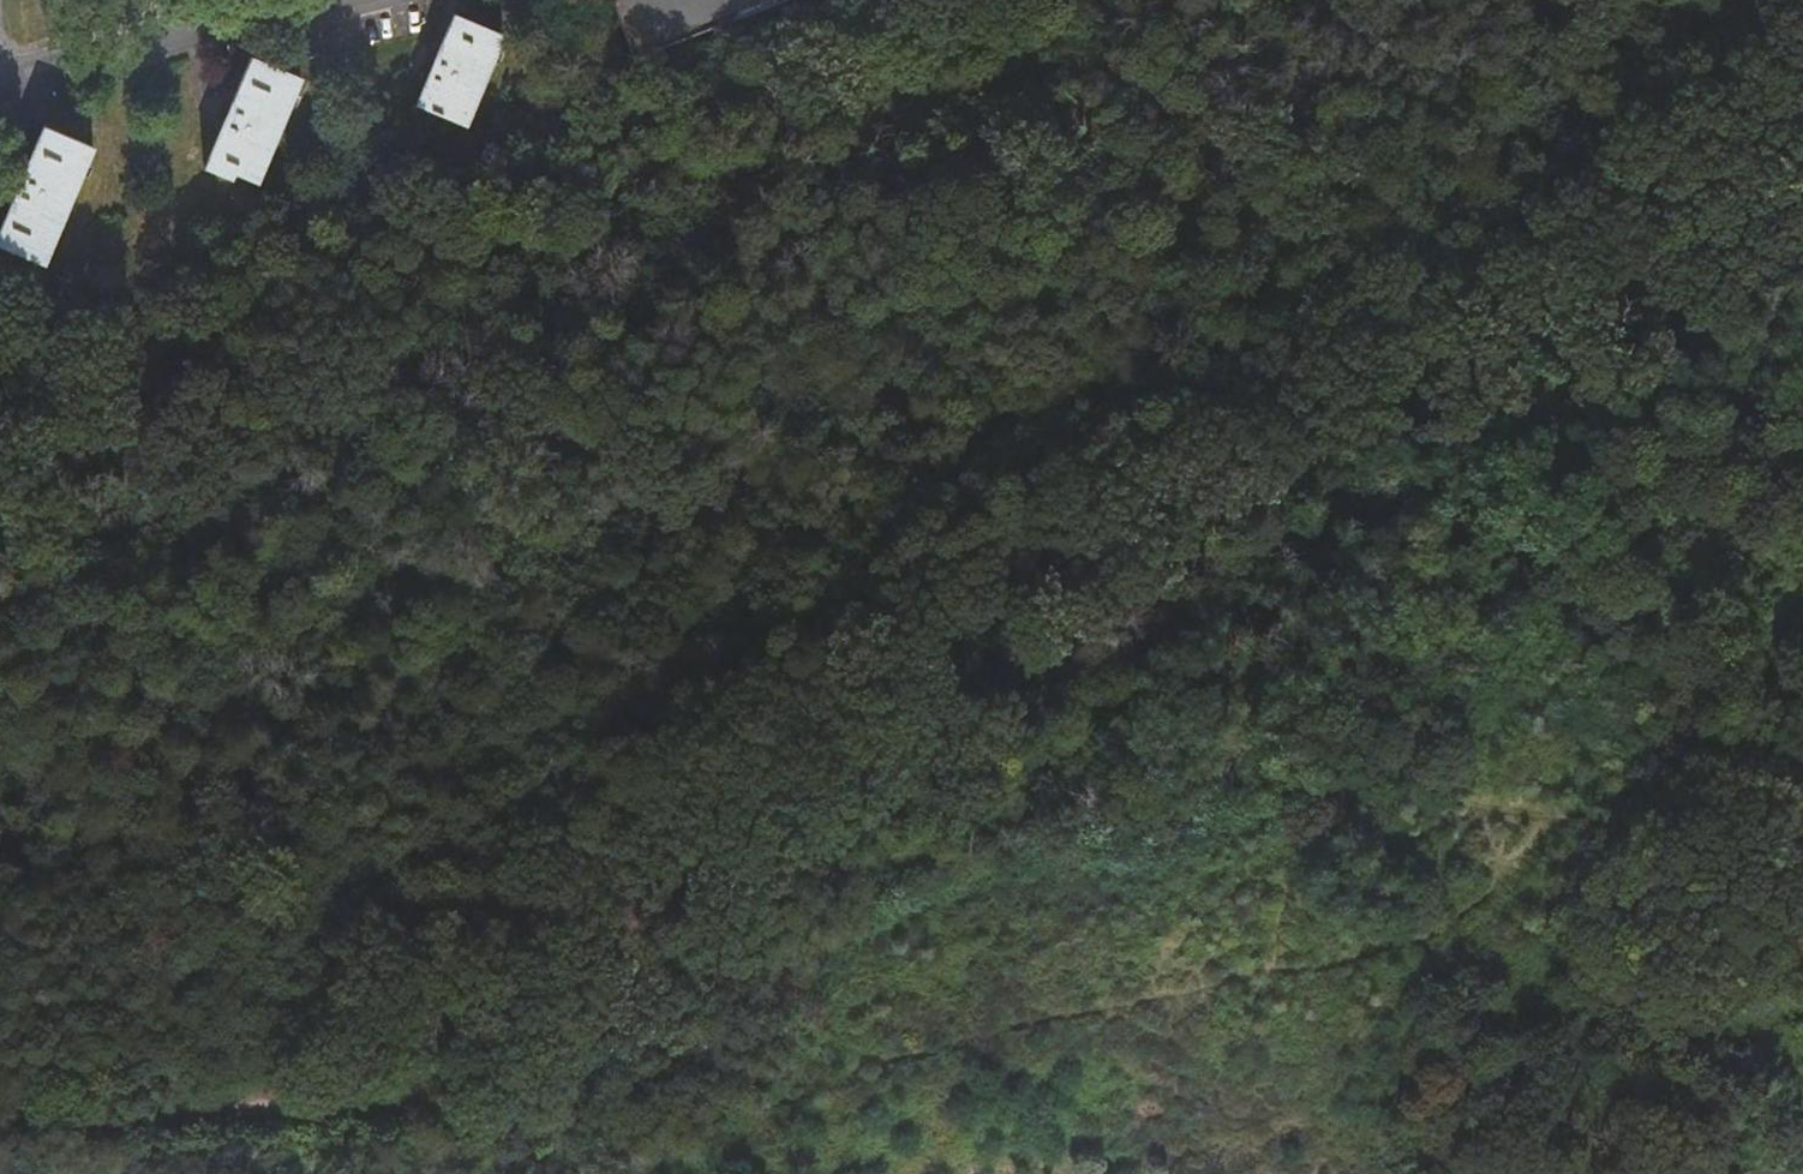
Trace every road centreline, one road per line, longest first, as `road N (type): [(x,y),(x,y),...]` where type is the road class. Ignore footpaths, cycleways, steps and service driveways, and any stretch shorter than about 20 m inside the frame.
road 1 (track): [(0,1099),(72,1109),(409,1105),(478,1117),(1053,668)]
road 2 (track): [(909,0),(473,246),(148,347),(0,447)]
road 3 (track): [(1078,615),(1113,574),(1383,376),(1802,146)]
road 4 (track): [(1053,668),(1246,747),(1491,742),(1802,880)]
road 5 (residential): [(0,83),(86,52),(308,0)]

